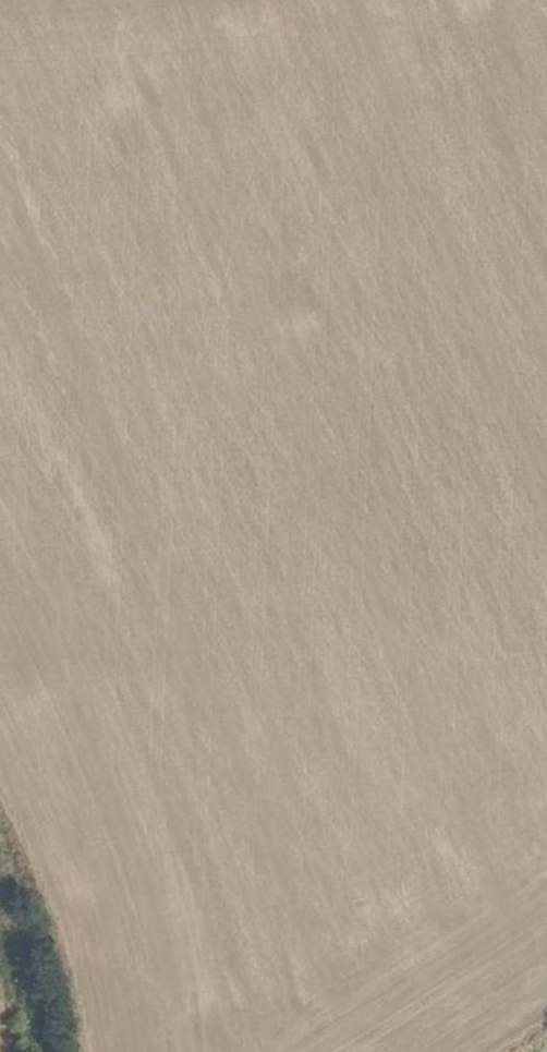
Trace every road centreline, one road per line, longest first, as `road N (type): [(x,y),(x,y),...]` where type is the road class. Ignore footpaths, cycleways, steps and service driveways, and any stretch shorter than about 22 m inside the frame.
road 1 (track): [(46,1051),(35,983),(0,879)]

